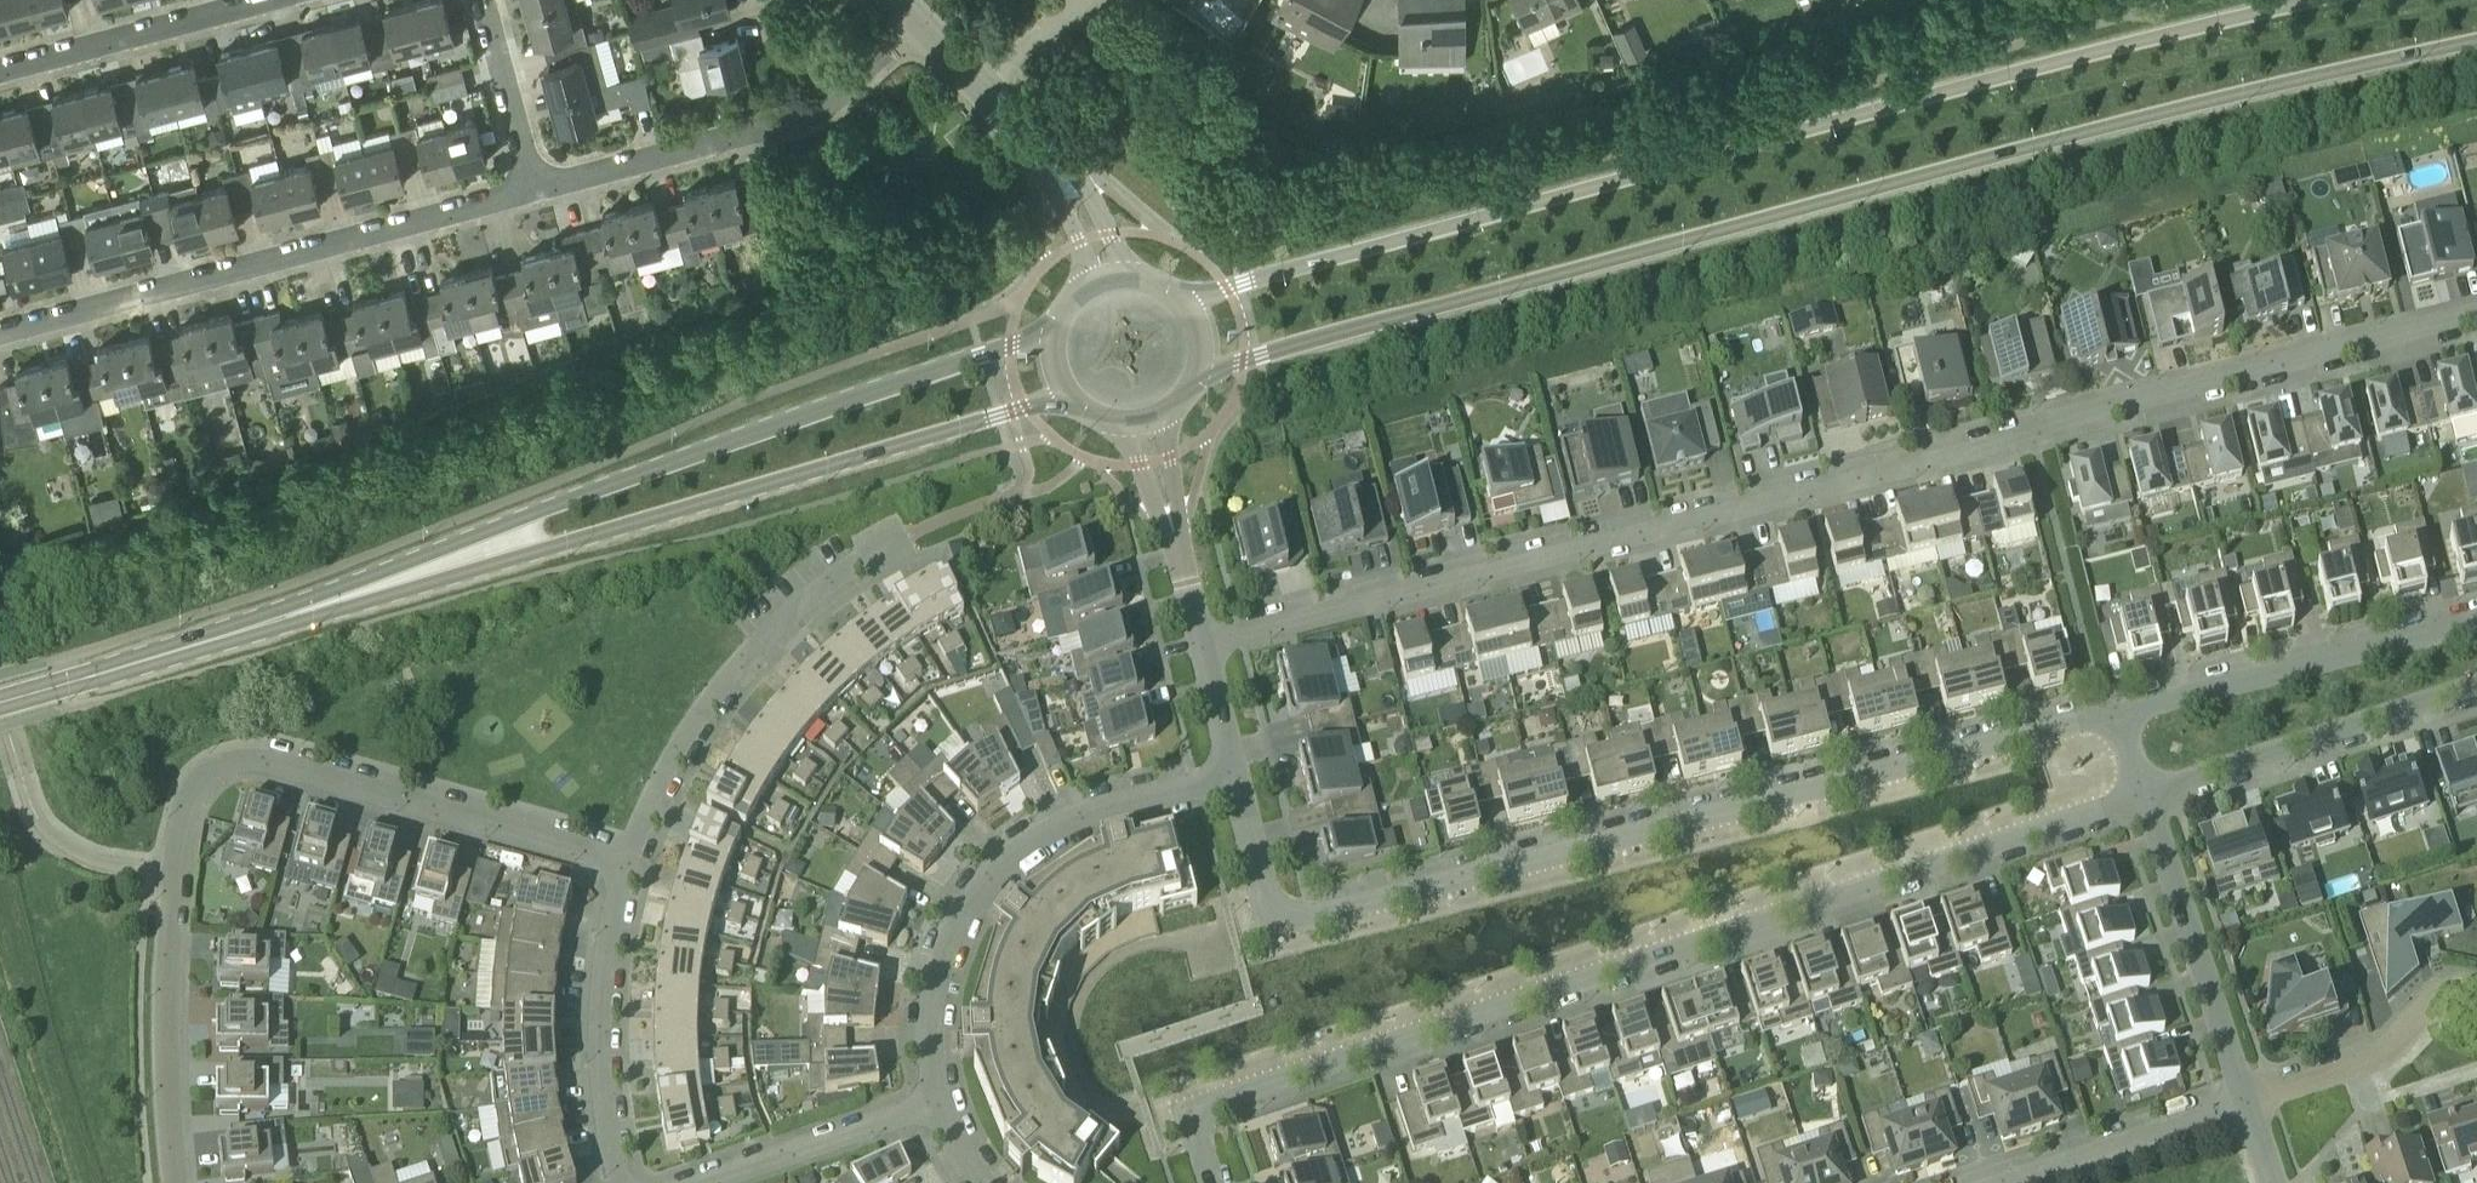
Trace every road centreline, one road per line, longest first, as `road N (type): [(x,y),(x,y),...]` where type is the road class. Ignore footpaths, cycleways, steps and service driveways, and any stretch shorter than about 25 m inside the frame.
road 1 (tertiary): [(1196,382),(1327,338),(1970,164),(2476,43)]
road 2 (residential): [(1201,643),(2476,313)]
road 3 (tertiary): [(2331,0),(1942,94),(1183,306)]
road 4 (residential): [(1215,1182),(1206,1112),(1234,1090),(2141,794)]
road 5 (residential): [(2115,712),(1312,921),(1285,920),(1269,904),(1234,781)]
road 6 (residential): [(619,866),(271,761),(213,770),(192,789),(183,814),(175,872),(168,1080),(176,1182)]
road 7 (tertiary): [(1059,330),(619,482),(286,616)]
road 8 (tertiary): [(286,616),(1075,403)]
road 9 (residential): [(0,338),(539,191)]
road 10 (residential): [(942,1108),(931,1060),(933,995),(959,920),(1000,871),(1051,832),(1108,810),(1234,781)]
road 11 (residential): [(619,866),(713,698),(823,587),(899,543)]
road 12 (residential): [(2476,621),(2115,712)]
road 13 (residential): [(539,191),(826,112),(882,64)]
road 14 (residential): [(2141,794),(2476,686)]
road 15 (residential): [(1110,284),(1044,161),(920,23)]
road 16 (residential): [(2240,1100),(2141,794)]
road 17 (residential): [(624,1182),(601,1086),(603,980),(619,866)]
road 18 (tertiary): [(0,703),(286,616)]
road 19 (residential): [(0,75),(266,0)]
road 20 (residential): [(2240,1100),(2378,1056),(2440,1001),(2476,994)]
road 21 (residential): [(1996,1182),(2240,1100)]
road 22 (residential): [(715,1182),(942,1108)]
road 23 (residential): [(1201,643),(1146,424)]
road 24 (residential): [(539,191),(488,0)]
road 25 (residential): [(1234,781),(1201,643)]

